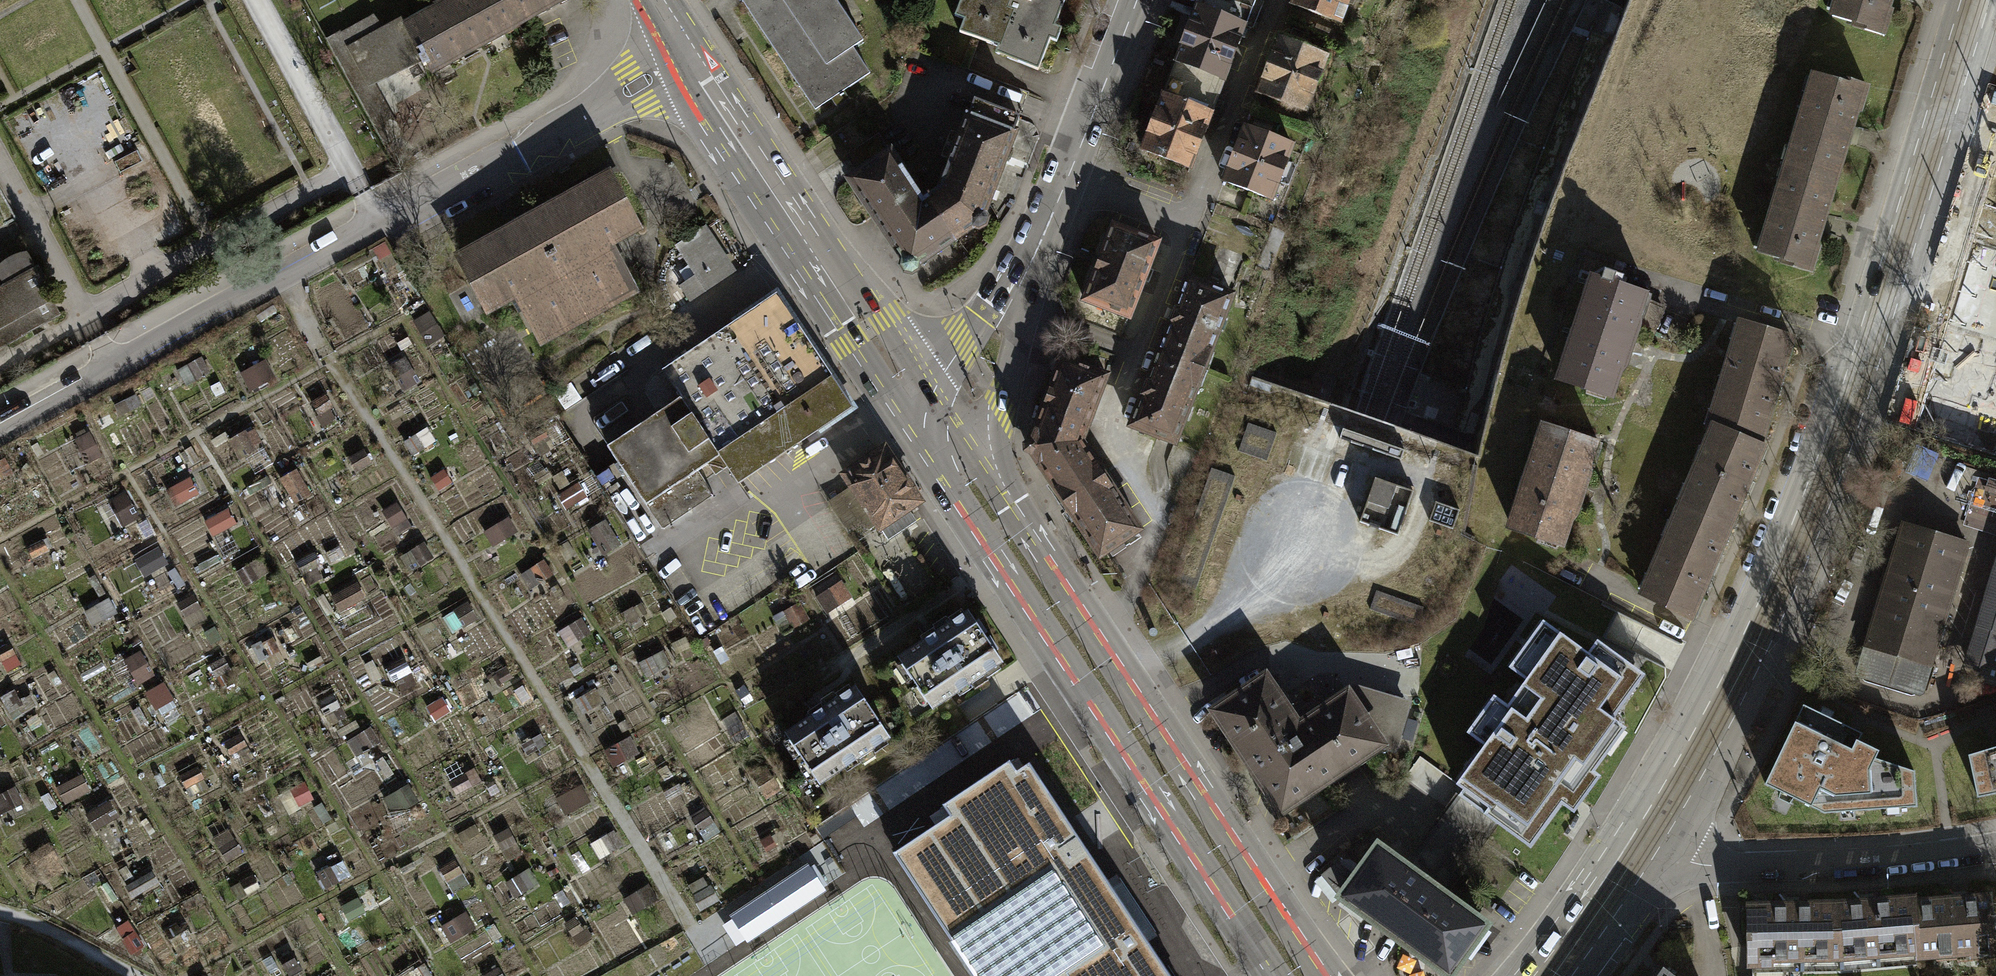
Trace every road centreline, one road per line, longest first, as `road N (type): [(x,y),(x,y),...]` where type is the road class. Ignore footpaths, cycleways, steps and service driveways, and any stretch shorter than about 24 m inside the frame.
road 1 (tertiary): [(1640,848),(1773,599),(1822,483),(1973,0)]
road 2 (residential): [(0,430),(691,54)]
road 3 (primary): [(1323,975),(1009,507),(935,440)]
road 4 (primary): [(935,440),(968,526),(1271,975)]
road 5 (secondary): [(935,440),(1069,179),(1134,0)]
road 6 (primary): [(691,54),(935,440)]
road 7 (residential): [(1640,848),(1730,868),(1885,862),(1995,846)]
road 8 (tertiary): [(1550,975),(1640,848)]

